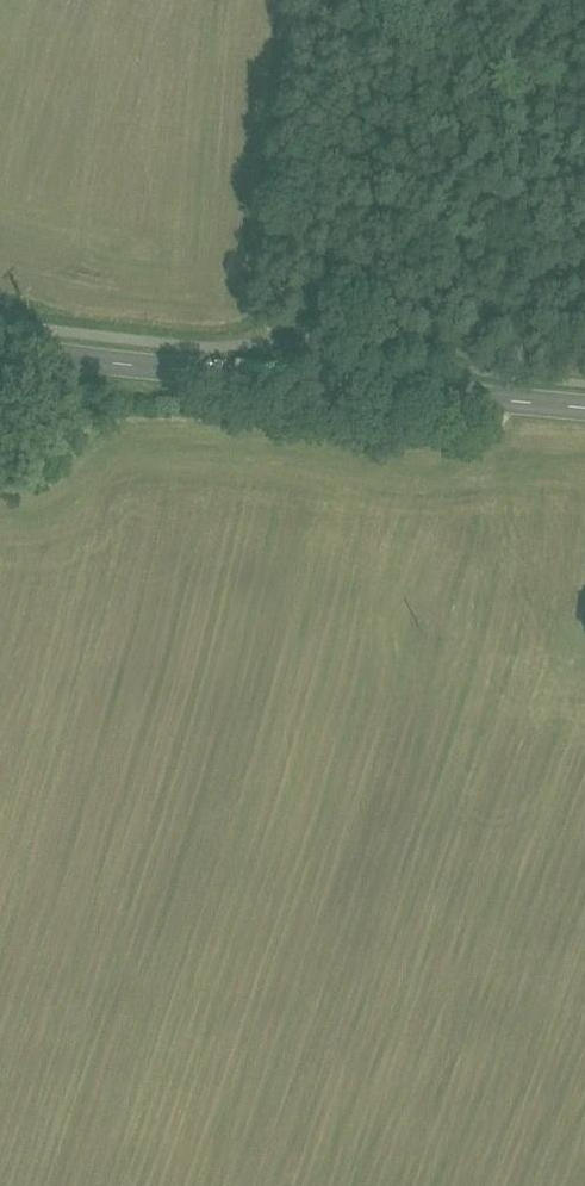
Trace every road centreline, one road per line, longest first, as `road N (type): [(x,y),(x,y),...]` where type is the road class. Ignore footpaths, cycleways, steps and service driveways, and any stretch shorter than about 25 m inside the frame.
road 1 (tertiary): [(584,409),(0,344)]

